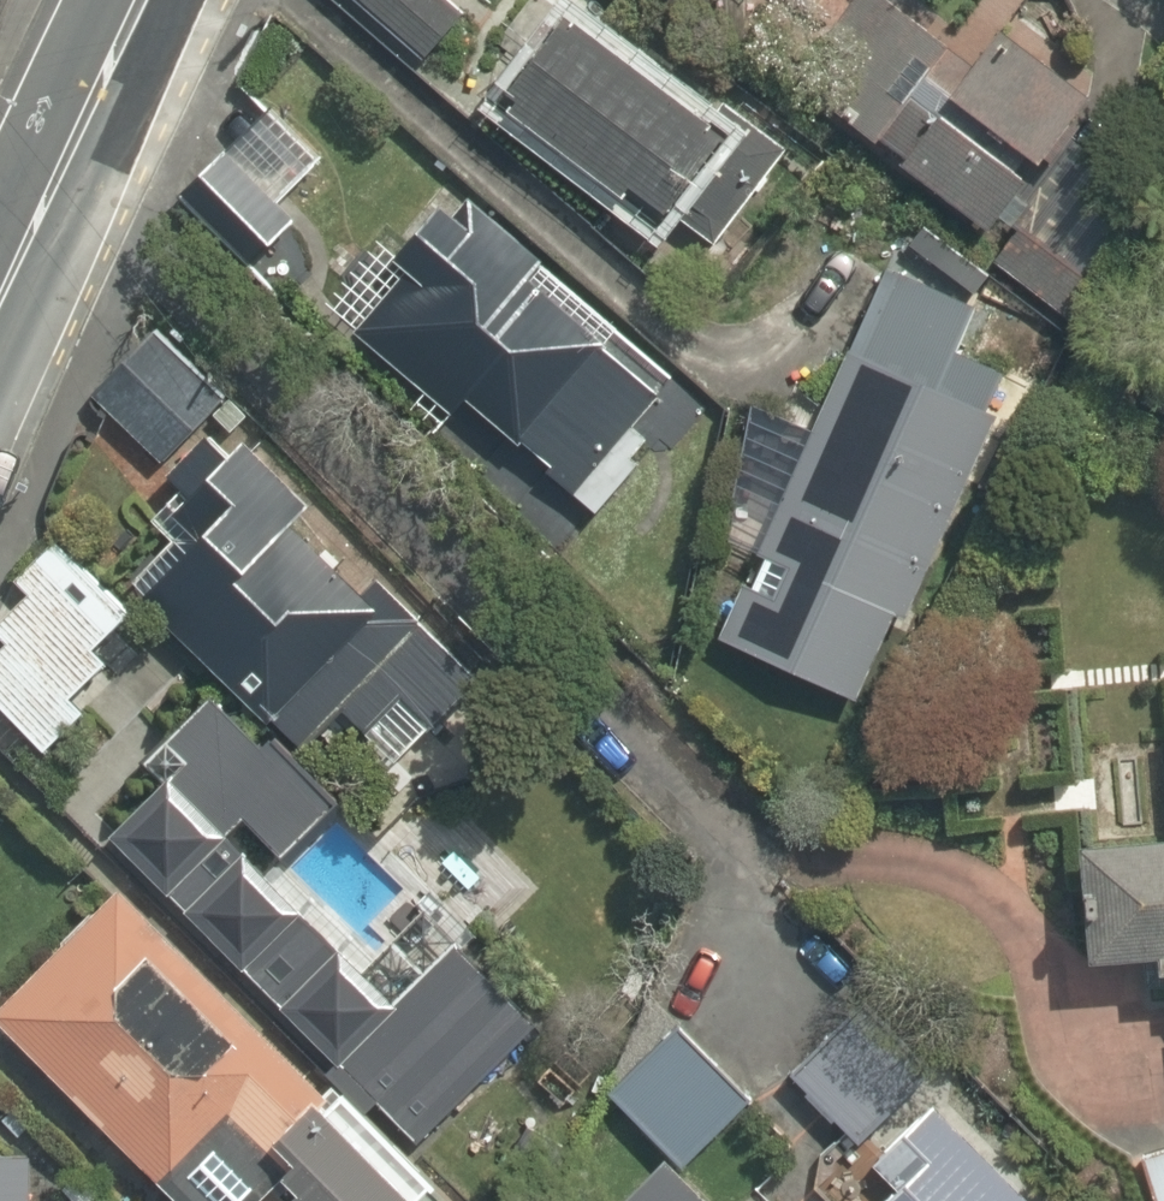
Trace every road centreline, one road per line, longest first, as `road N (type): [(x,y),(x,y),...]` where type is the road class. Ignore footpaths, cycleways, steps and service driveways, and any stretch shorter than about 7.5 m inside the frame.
road 1 (secondary): [(0,297),(136,0)]

